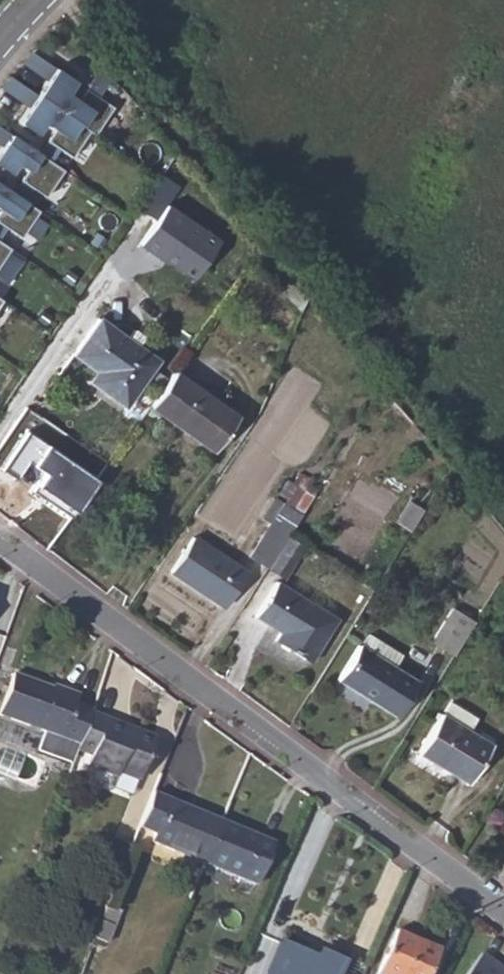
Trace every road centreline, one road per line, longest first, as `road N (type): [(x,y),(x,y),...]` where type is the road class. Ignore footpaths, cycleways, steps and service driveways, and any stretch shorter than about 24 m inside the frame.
road 1 (residential): [(0,541),(503,912)]

